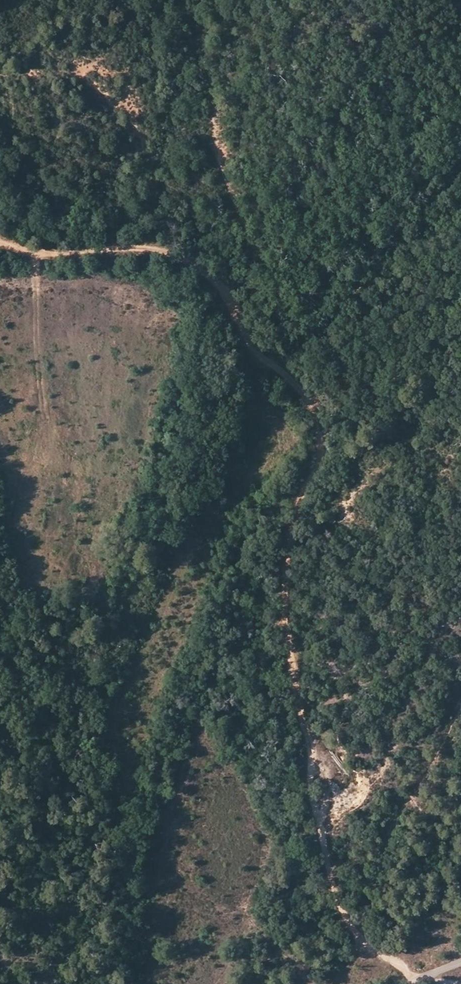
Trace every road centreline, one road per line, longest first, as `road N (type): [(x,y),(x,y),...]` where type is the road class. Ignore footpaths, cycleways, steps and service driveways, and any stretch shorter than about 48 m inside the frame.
road 1 (track): [(0,246),(180,255),(210,279),(278,371),(310,400),(324,458),(291,519),(284,612),(312,804),(342,906),(365,950),(457,983)]

